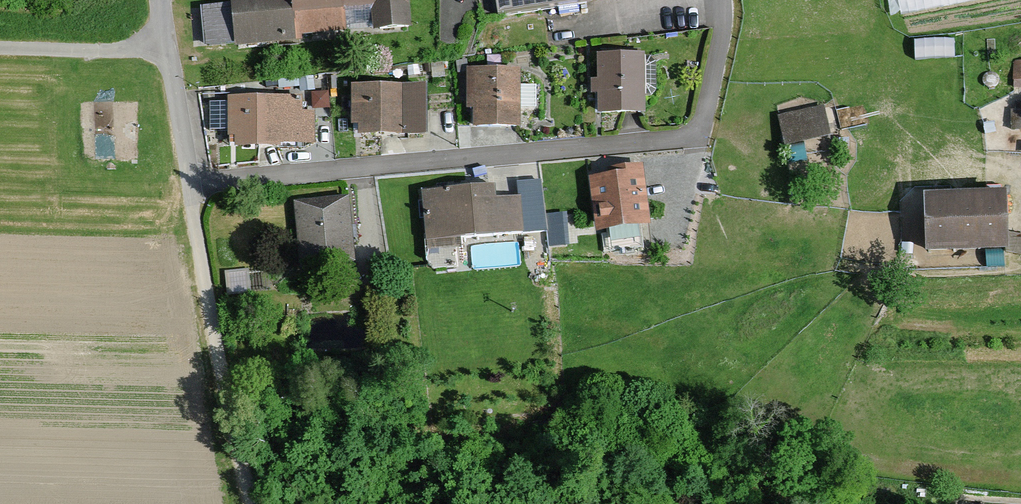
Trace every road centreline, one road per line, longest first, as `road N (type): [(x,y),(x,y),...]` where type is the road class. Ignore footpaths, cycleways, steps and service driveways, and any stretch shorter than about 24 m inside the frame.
road 1 (residential): [(723,0),(716,72),(692,138),(190,183),(164,0)]
road 2 (track): [(190,183),(228,412),(252,503)]
road 3 (track): [(0,47),(120,50),(166,39)]

